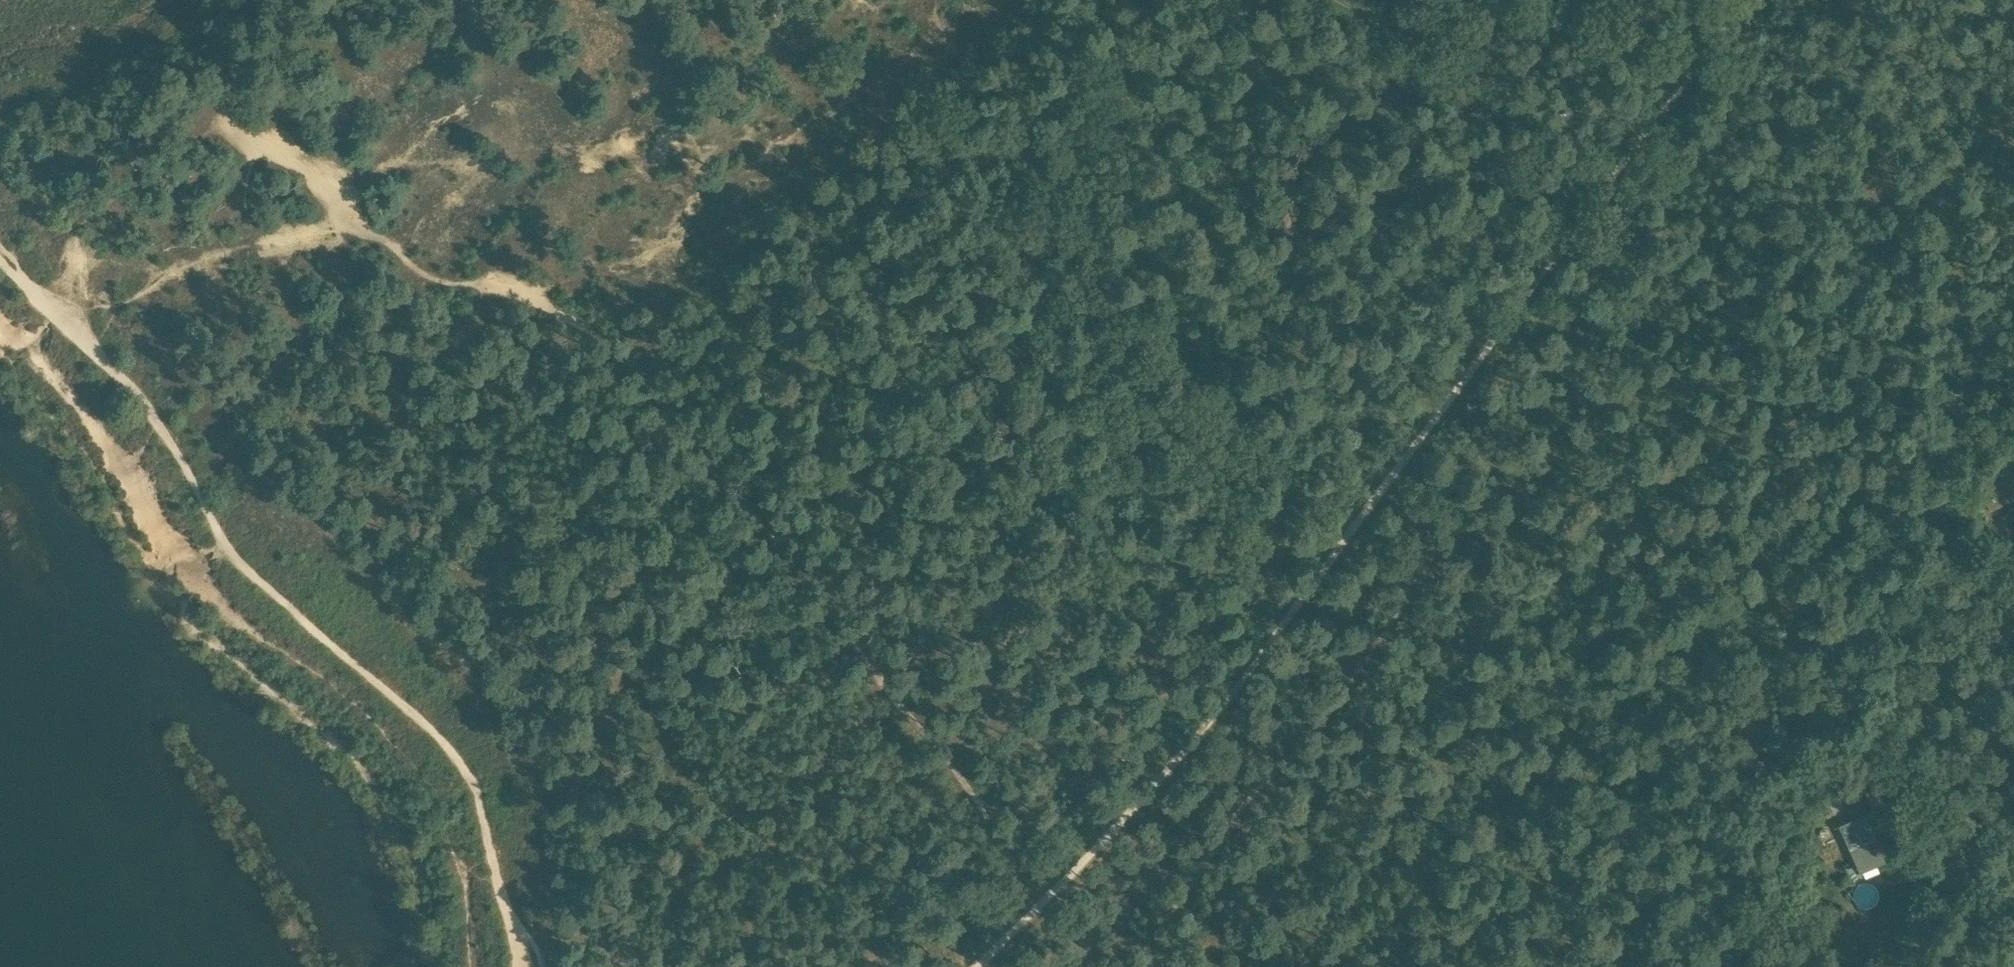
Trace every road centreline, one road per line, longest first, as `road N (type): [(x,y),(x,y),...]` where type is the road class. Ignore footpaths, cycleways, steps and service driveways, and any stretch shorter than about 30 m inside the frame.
road 1 (track): [(1130,821),(1211,876),(1252,891),(1515,950),(1551,966)]
road 2 (track): [(1352,0),(1638,156)]

